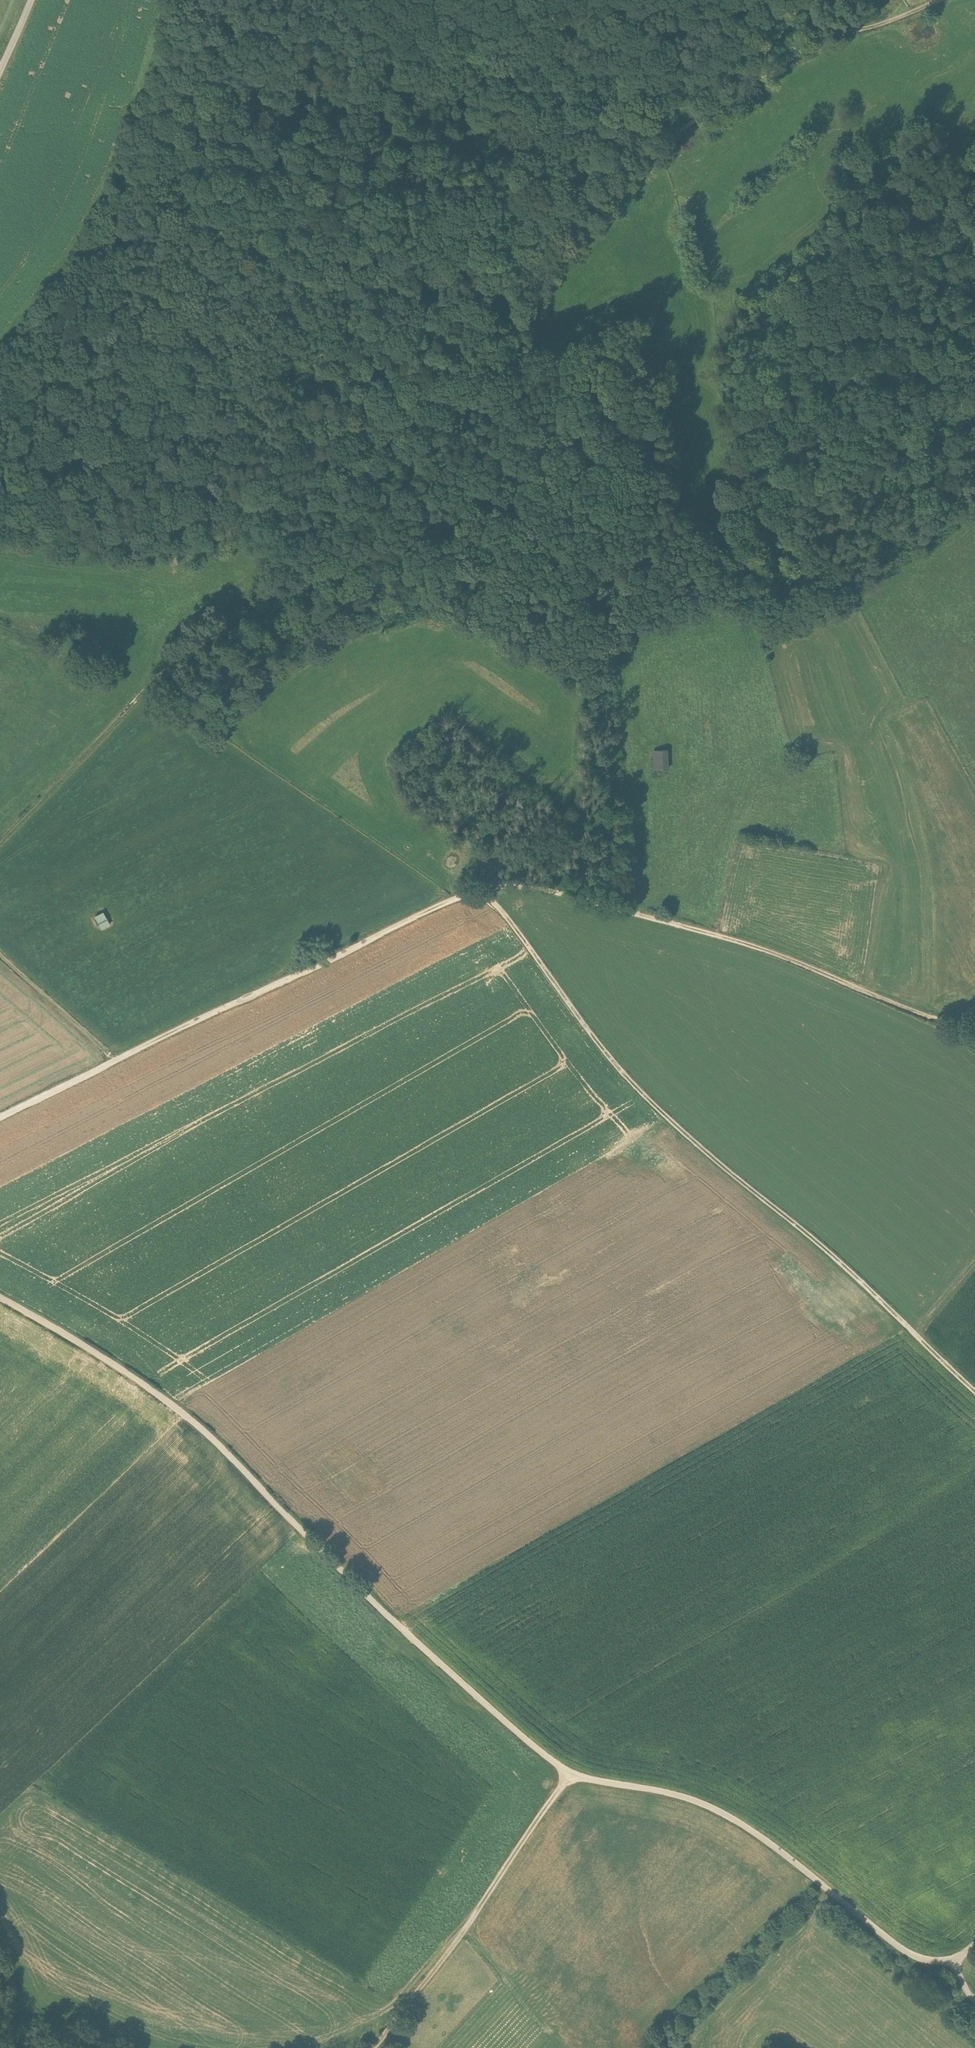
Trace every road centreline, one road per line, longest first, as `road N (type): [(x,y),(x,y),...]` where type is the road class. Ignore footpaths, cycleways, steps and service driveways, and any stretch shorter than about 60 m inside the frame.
road 1 (track): [(0,842),(172,663),(251,602),(299,515),(553,278),(652,157),(800,52),(940,0)]
road 2 (unclassified): [(573,1774),(385,1614),(193,1422),(0,1298)]
road 3 (track): [(483,890),(637,1088),(974,1392)]
road 4 (track): [(483,890),(538,889),(689,928),(952,1023)]
road 5 (unclassified): [(573,1774),(710,1807),(763,1839),(902,1950),(954,1960)]
road 6 (track): [(115,1061),(483,890)]
road 7 (track): [(573,1774),(372,2047)]
road 8 (track): [(0,957),(115,1061)]
road 9 (track): [(115,1061),(0,1117)]

